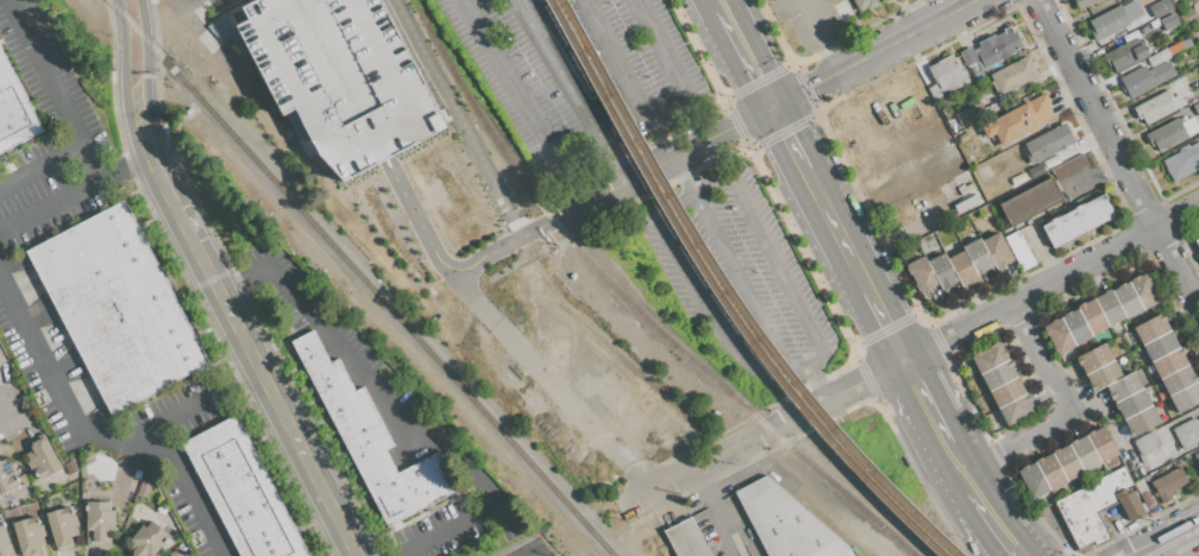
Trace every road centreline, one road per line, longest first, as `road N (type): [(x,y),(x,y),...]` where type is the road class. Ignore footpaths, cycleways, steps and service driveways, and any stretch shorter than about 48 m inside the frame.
road 1 (tertiary): [(358,555),(147,154)]
road 2 (residential): [(1037,0),(1198,308)]
road 3 (residential): [(1198,206),(962,330)]
road 4 (residential): [(828,402),(617,508)]
road 5 (residential): [(980,0),(773,105)]
road 6 (tertiary): [(114,0),(128,143),(147,154)]
road 7 (tertiary): [(147,154),(137,0)]
road 8 (residential): [(672,157),(552,219)]
road 9 (residential): [(963,470),(1074,412)]
road 10 (residential): [(1074,412),(1015,303)]

